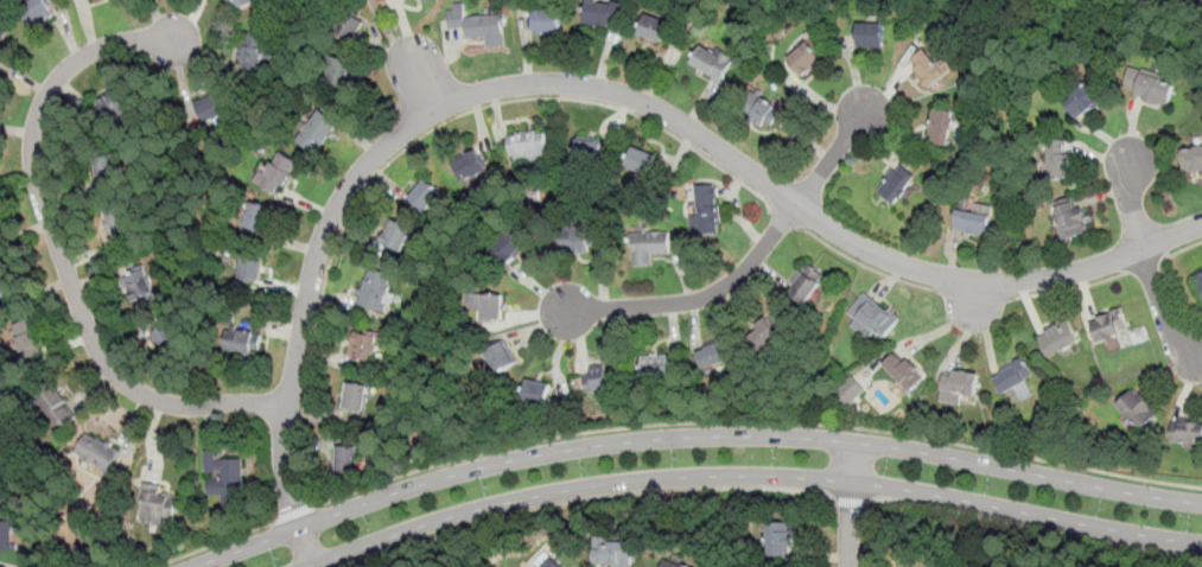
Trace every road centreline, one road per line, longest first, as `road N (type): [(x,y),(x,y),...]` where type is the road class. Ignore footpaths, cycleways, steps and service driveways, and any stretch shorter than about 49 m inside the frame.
road 1 (residential): [(314,565),(285,483),(285,440),(320,249),(367,166),(403,132),(463,97),(558,82),(654,104),(832,229),(897,263),(963,282),(1066,275),(1201,223)]
road 2 (secondary): [(1201,503),(784,437),(599,442),(464,470),(194,566)]
road 3 (secondary): [(308,566),(440,518),(660,478),(854,483),(1201,544)]
road 4 (residential): [(286,404),(180,407),(115,372),(90,330),(37,180),(36,122),(68,66),(113,44),(178,38)]
road 5 (residential): [(797,204),(758,256),(711,295),(566,307)]
road 6 (residential): [(1144,249),(1176,339),(1198,361)]
road 7 (residential): [(851,566),(861,445)]

